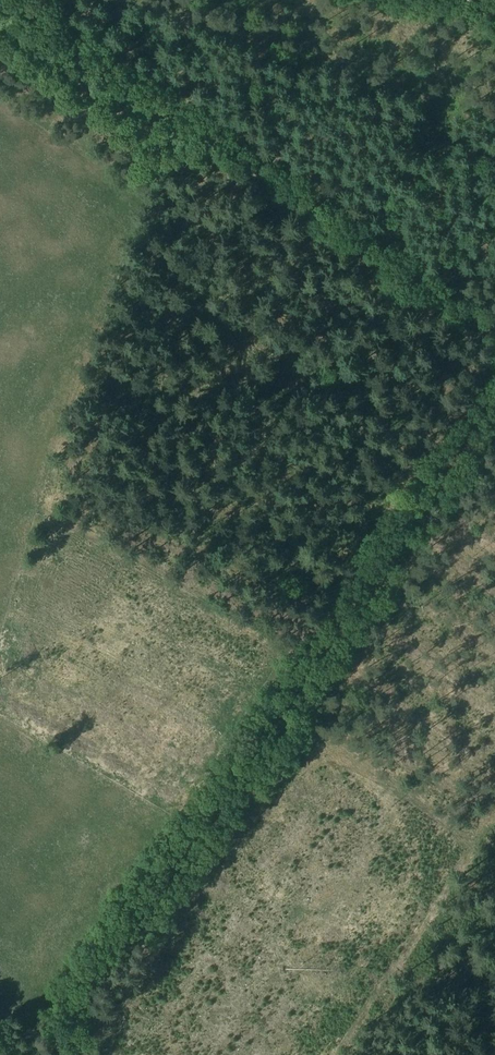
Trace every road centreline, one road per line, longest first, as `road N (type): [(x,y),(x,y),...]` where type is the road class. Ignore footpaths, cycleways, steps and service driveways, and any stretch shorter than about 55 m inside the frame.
road 1 (track): [(494,422),(68,1053)]

